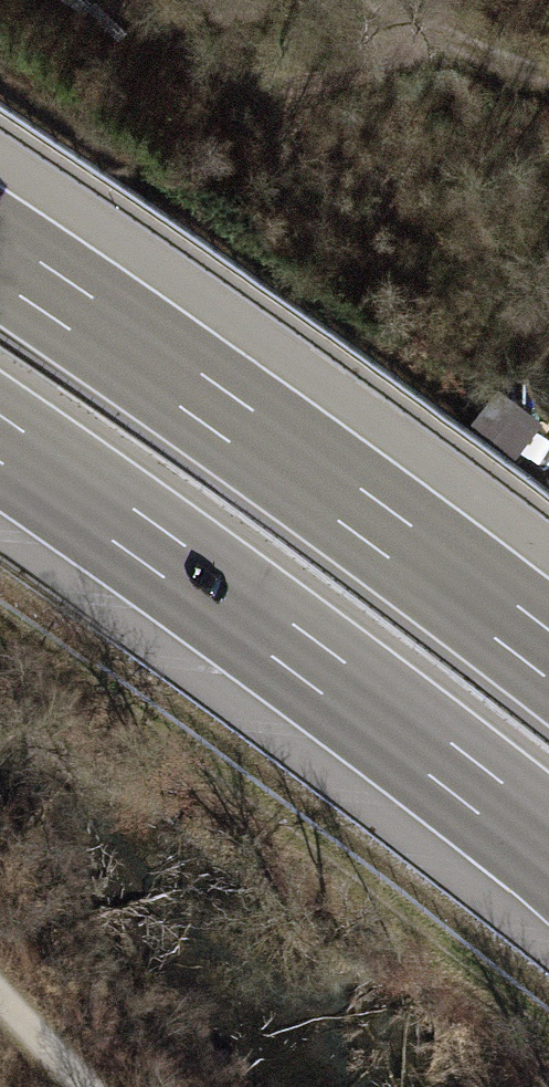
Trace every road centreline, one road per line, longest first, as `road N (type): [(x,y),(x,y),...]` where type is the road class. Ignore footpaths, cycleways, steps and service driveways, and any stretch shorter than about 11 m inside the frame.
road 1 (motorway): [(0,439),(548,845)]
road 2 (motorway): [(548,653),(0,259)]

